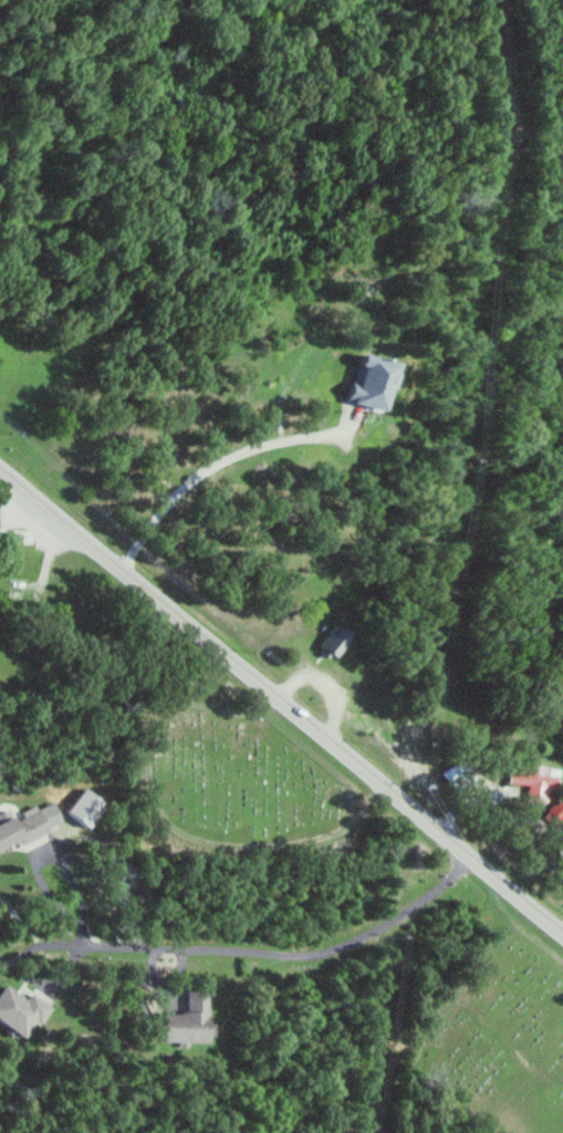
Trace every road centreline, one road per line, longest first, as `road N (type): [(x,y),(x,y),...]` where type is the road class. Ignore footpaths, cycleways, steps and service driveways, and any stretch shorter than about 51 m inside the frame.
road 1 (secondary): [(562,934),(0,473)]
road 2 (residential): [(470,857),(366,937),(320,954),(63,944)]

